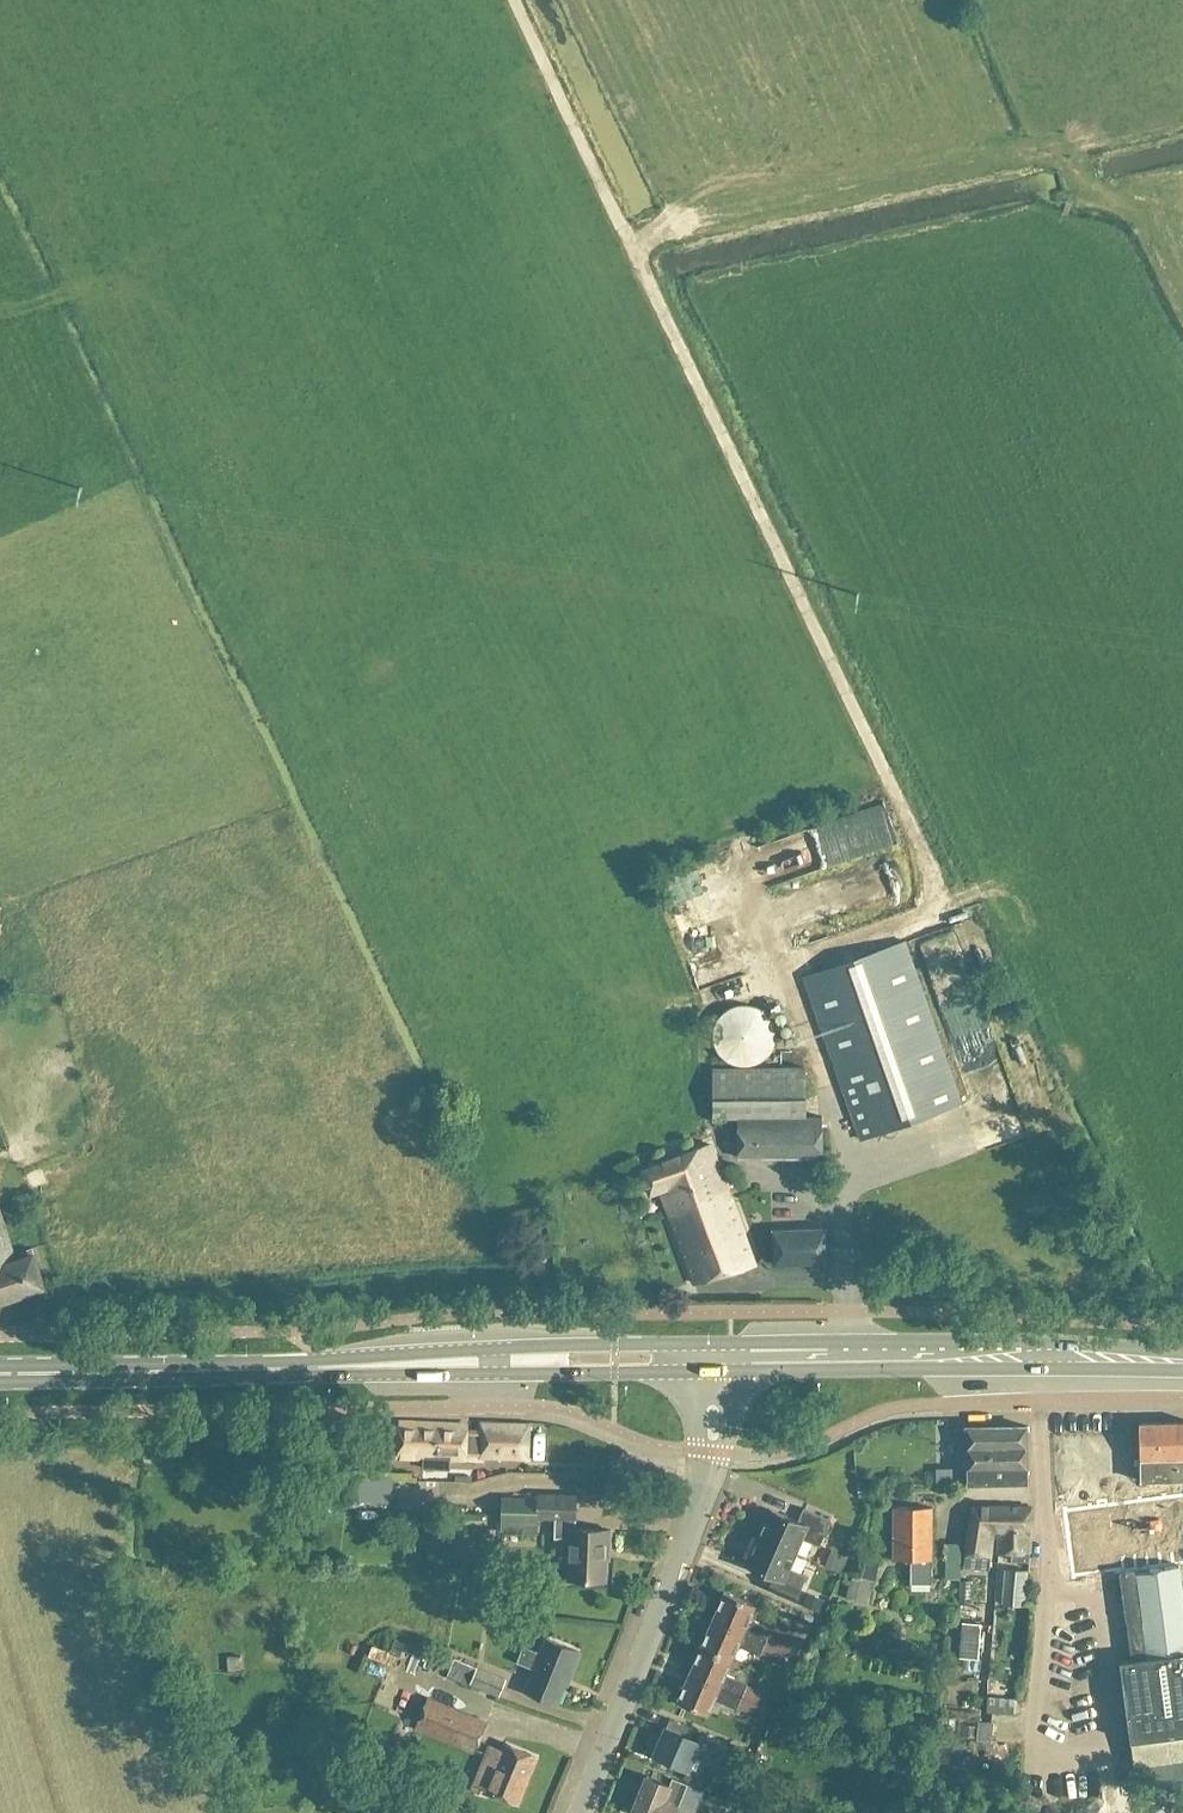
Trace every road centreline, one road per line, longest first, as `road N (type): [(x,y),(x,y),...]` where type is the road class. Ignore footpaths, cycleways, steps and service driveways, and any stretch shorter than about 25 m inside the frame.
road 1 (track): [(515,0),(896,797)]
road 2 (primary): [(721,1358),(0,1371)]
road 3 (residential): [(578,1812),(692,1522),(711,1451),(721,1358)]
road 4 (primary): [(1182,1362),(721,1358)]
road 5 (track): [(633,250),(1077,153)]

